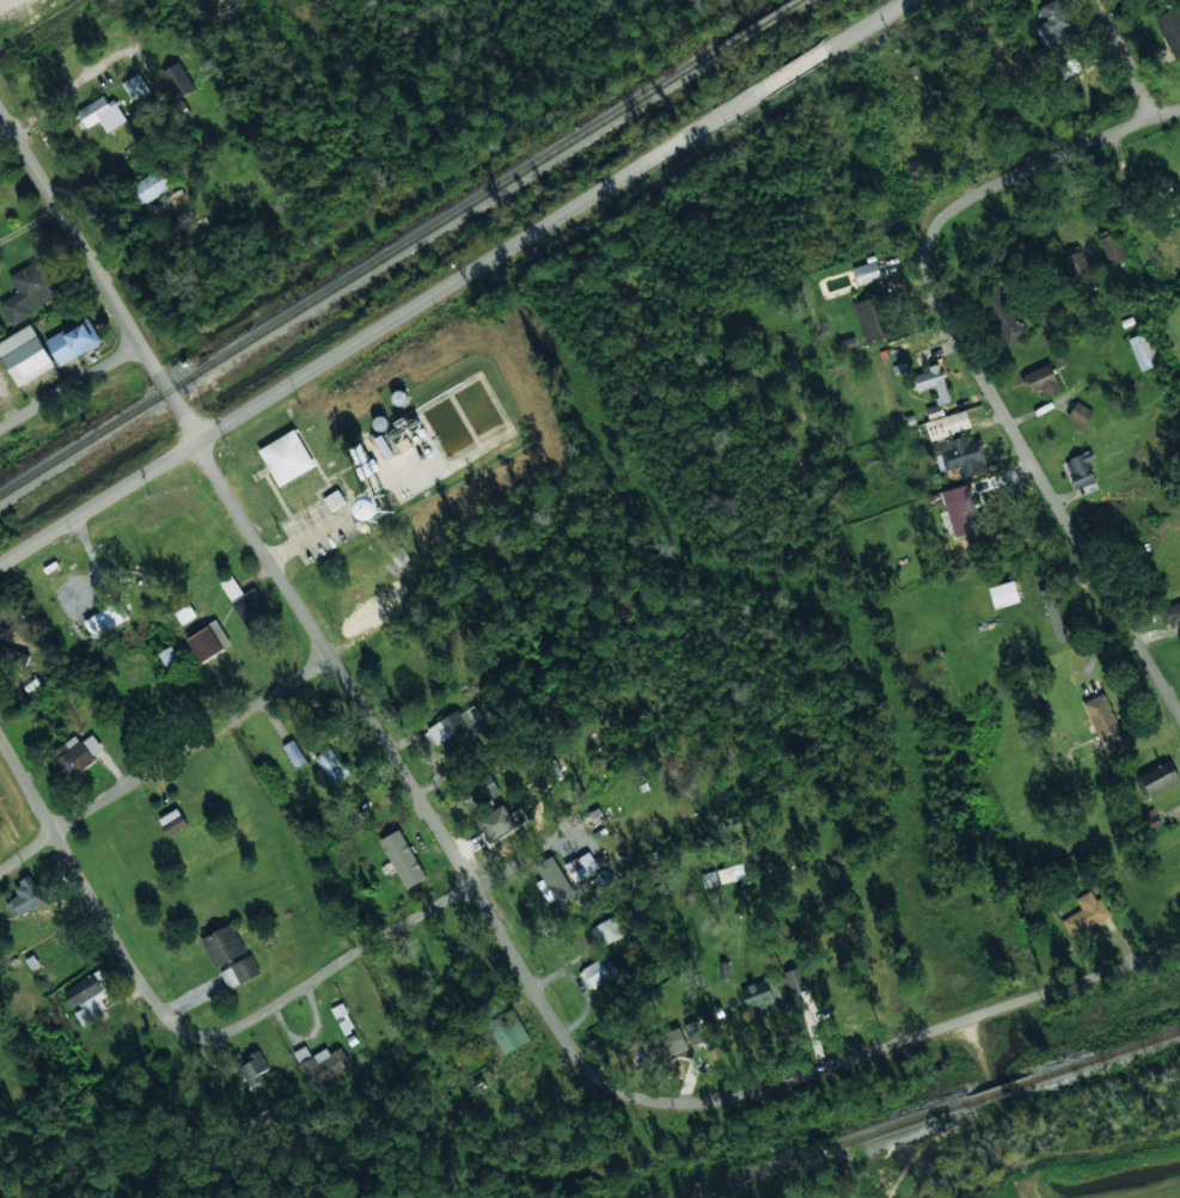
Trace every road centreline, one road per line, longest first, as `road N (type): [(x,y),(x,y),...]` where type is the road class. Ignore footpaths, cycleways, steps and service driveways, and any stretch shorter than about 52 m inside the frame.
road 1 (residential): [(0,109),(581,1065),(598,1087),(644,1099)]
road 2 (secondary): [(0,562),(891,0)]
road 3 (residential): [(1179,947),(758,1089),(644,1099)]
road 4 (residential): [(922,271),(1179,718)]
road 5 (residential): [(325,648),(158,775),(38,826),(0,867)]
road 6 (residential): [(171,1025),(127,972),(38,826),(0,730)]
road 7 (residential): [(473,880),(214,1029),(171,1025)]
road 8 (residential): [(1179,101),(948,210),(923,244),(922,271)]
road 9 (residential): [(134,332),(0,427)]
road 10 (residential): [(1162,106),(1143,105),(1089,0)]

